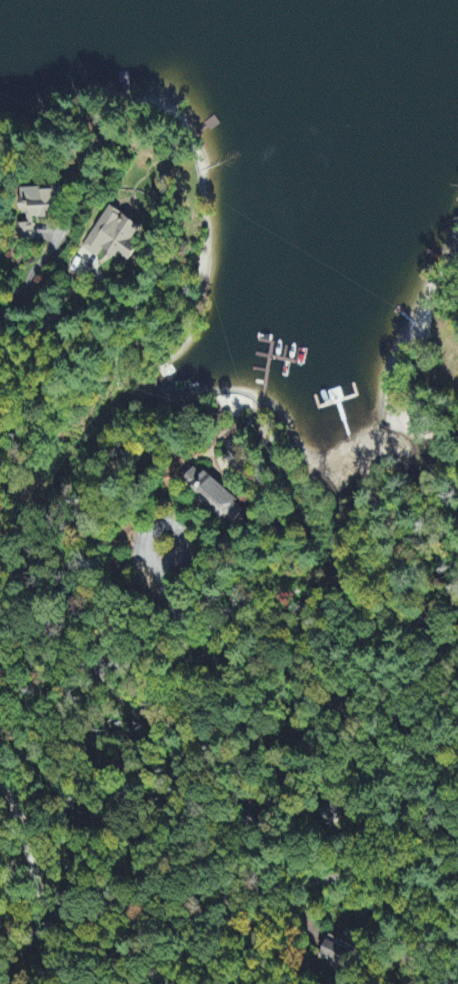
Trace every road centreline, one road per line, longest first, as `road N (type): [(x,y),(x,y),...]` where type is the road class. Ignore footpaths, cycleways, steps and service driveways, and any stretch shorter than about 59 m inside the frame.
road 1 (residential): [(323,983),(226,924),(28,873),(0,834)]

